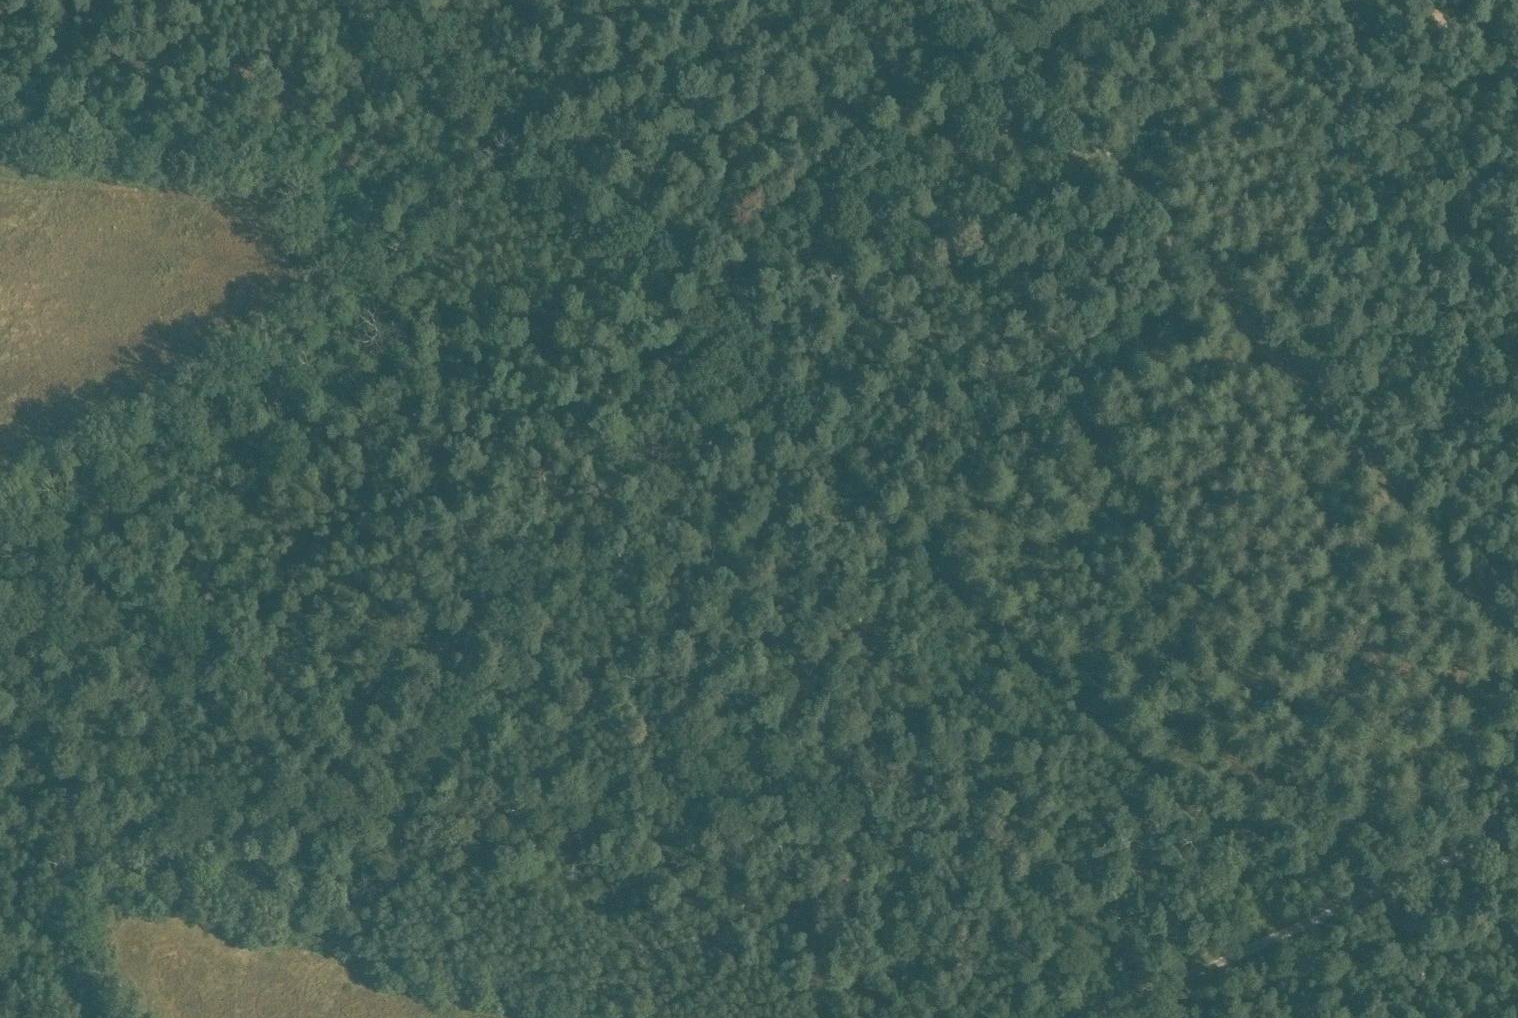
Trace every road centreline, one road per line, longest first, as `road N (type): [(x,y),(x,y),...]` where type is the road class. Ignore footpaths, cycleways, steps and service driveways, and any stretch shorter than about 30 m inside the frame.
road 1 (track): [(972,0),(1517,645)]
road 2 (track): [(1517,835),(1118,1017)]

